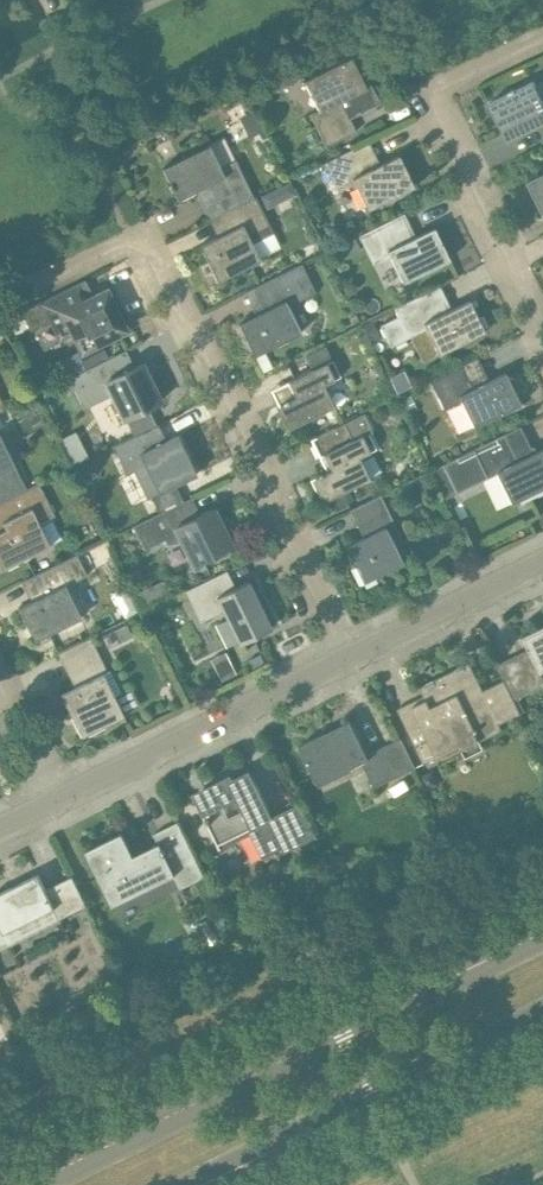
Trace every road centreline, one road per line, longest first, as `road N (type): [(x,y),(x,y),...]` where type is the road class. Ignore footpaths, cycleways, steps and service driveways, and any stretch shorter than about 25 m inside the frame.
road 1 (residential): [(0,300),(131,234),(347,657)]
road 2 (tertiary): [(542,928),(29,1184)]
road 3 (tertiary): [(178,1184),(542,1008)]
road 4 (residential): [(542,330),(427,92),(542,35)]
road 5 (residential): [(55,803),(347,657)]
road 6 (residential): [(347,657),(542,562)]
road 7 (residential): [(55,803),(0,687)]

